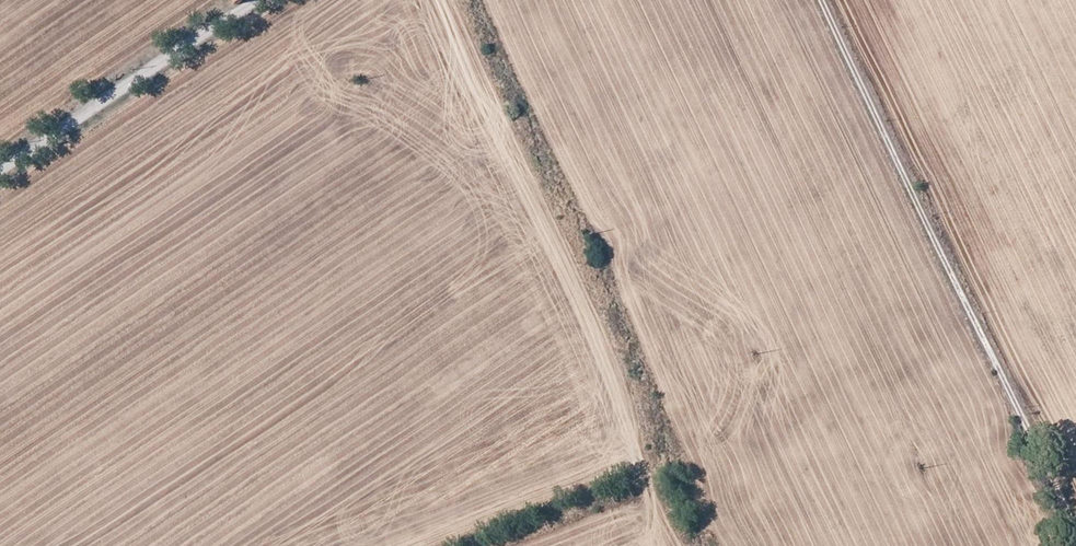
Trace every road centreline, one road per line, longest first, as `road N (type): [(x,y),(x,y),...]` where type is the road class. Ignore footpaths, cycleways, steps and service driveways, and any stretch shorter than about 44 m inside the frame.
road 1 (track): [(822,0),(1075,530)]
road 2 (track): [(675,469),(620,310),(477,0)]
road 3 (unclassified): [(248,0),(0,165)]
road 4 (track): [(484,545),(675,469)]

